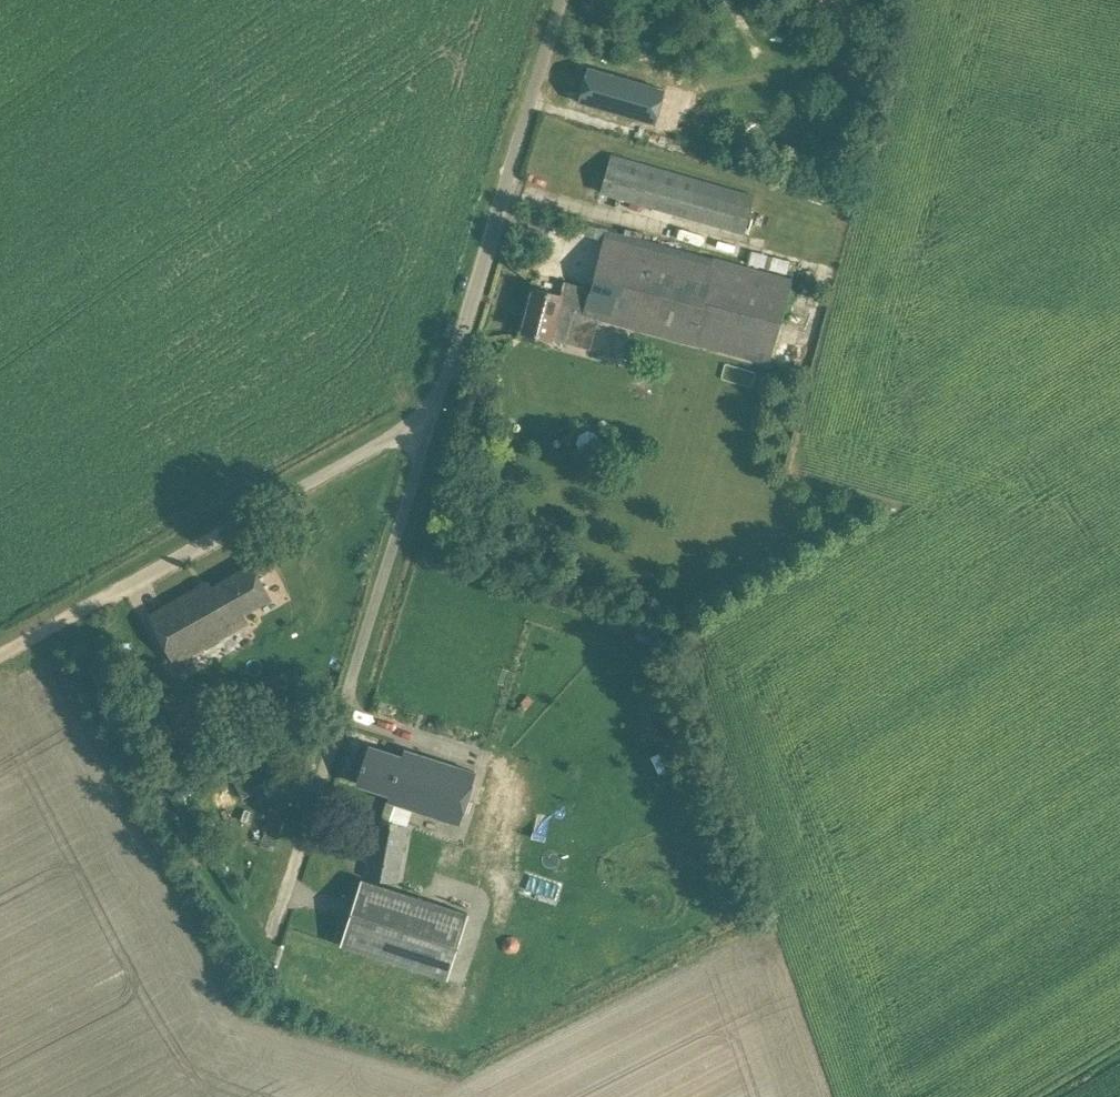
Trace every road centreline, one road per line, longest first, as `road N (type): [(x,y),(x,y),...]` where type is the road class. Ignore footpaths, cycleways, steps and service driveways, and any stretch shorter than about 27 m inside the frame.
road 1 (unclassified): [(267,920),(291,874),(436,412)]
road 2 (unclassified): [(436,412),(565,0)]
road 3 (unclassified): [(62,617),(436,412)]
road 4 (track): [(267,920),(199,880),(62,617)]

